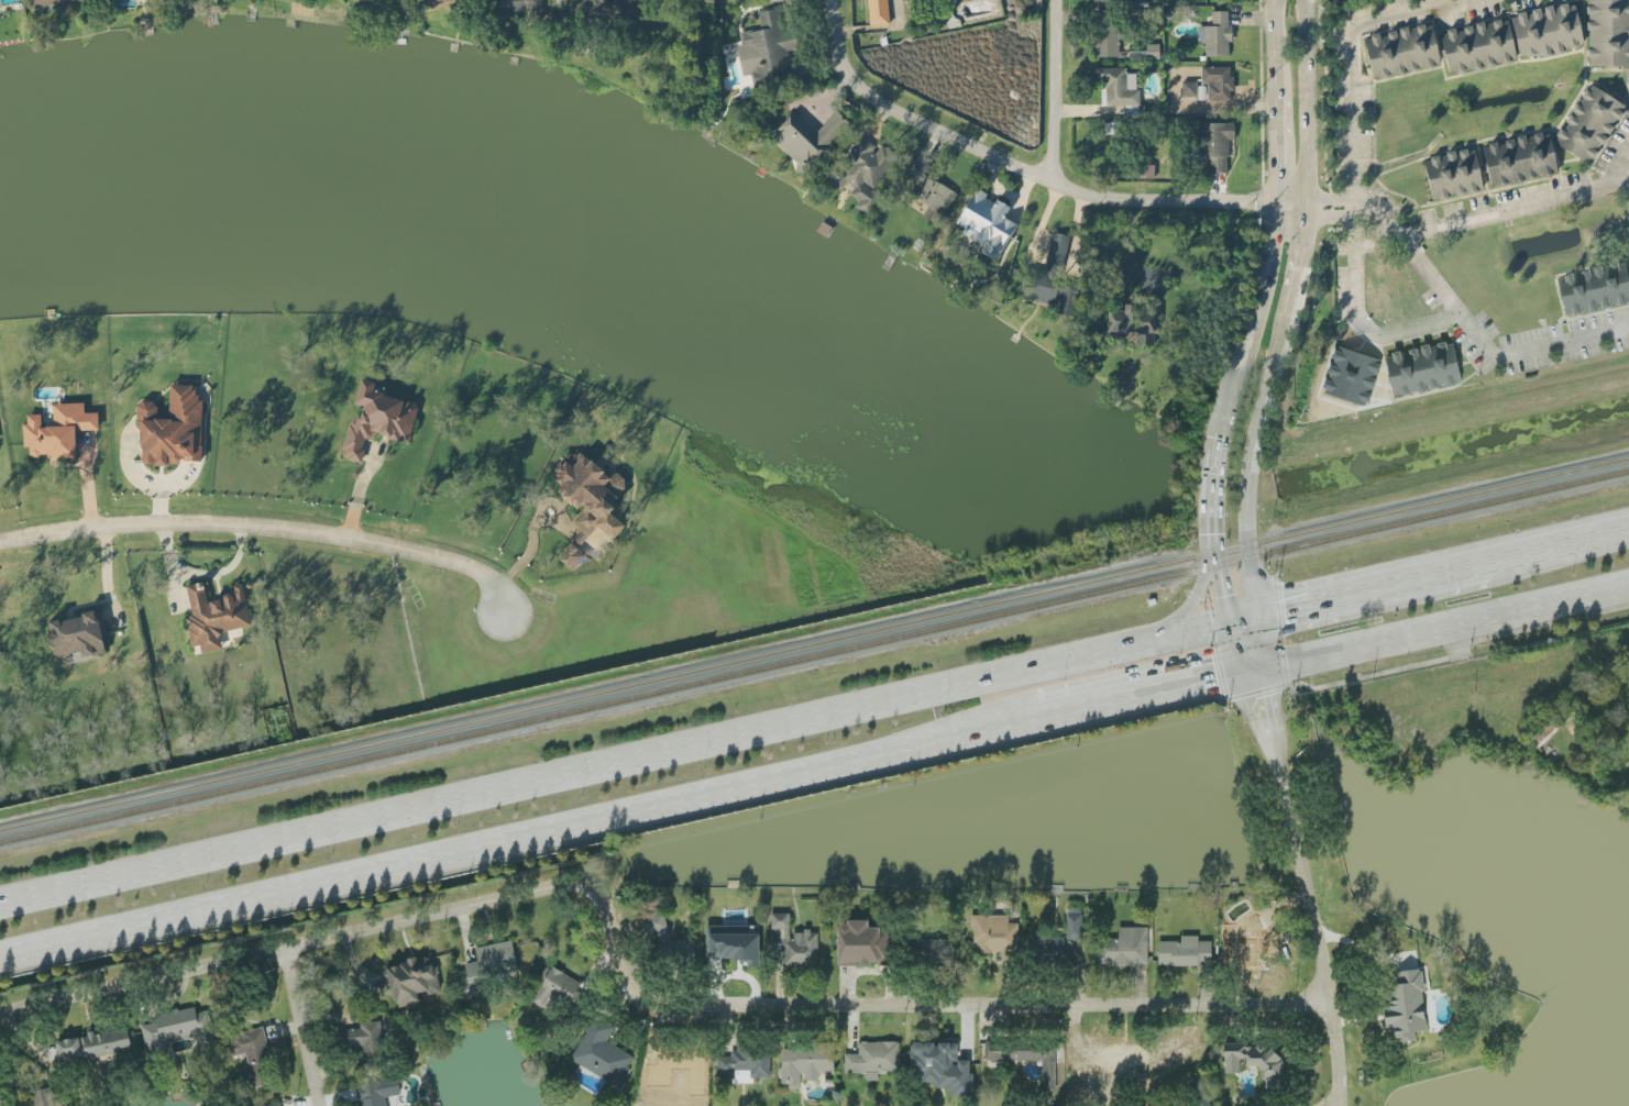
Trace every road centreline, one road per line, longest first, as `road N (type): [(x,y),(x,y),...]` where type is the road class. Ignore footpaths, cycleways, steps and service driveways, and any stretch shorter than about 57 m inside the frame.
road 1 (residential): [(1331,1007),(654,1006),(628,984),(599,900),(588,891),(559,887),(0,1016)]
road 2 (primary): [(1257,619),(0,903)]
road 3 (primary): [(0,961),(1044,721)]
road 4 (residential): [(0,540),(164,522),(348,538),(465,565),(487,577),(508,619)]
road 5 (residential): [(830,0),(838,62),(861,97),(881,109),(1085,195),(1277,203)]
road 6 (residential): [(1340,1105),(1331,1007),(1252,674)]
road 7 (primary): [(1252,674),(1628,587)]
road 8 (secondary): [(1252,674),(1257,619),(1246,549),(1248,484),(1286,312)]
road 9 (primary): [(1486,566),(1257,619)]
road 10 (primary): [(1044,721),(1252,674)]
road 11 (secondary): [(1303,203),(1302,0)]
road 12 (secondary): [(1277,203),(1267,273),(1231,394)]
road 13 (residential): [(1052,184),(1052,0)]
road 14 (secondary): [(1231,394),(1211,495),(1214,568)]
road 15 (residential): [(317,1105),(282,952)]
road 16 (primary): [(1628,534),(1486,566)]

